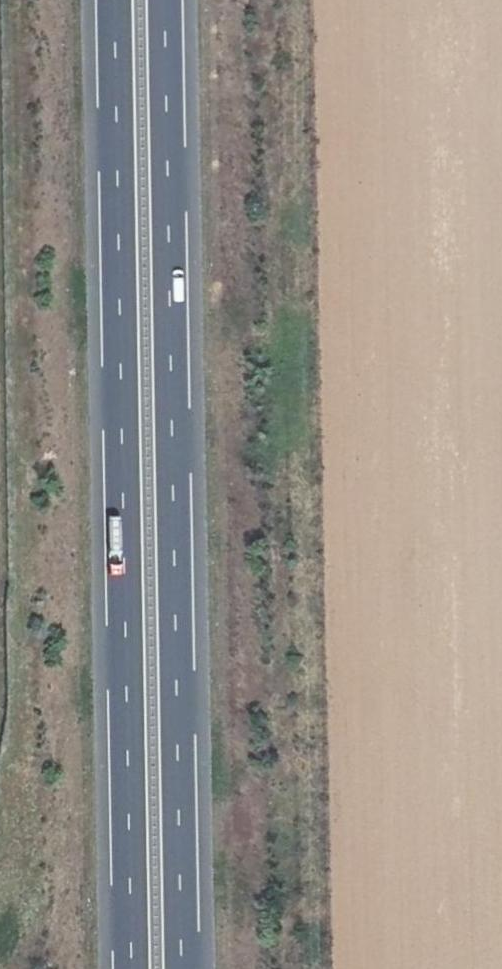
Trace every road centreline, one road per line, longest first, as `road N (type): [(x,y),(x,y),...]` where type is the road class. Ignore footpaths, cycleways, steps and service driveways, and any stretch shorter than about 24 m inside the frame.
road 1 (motorway): [(114,0),(131,968)]
road 2 (motorway): [(182,968),(165,0)]

